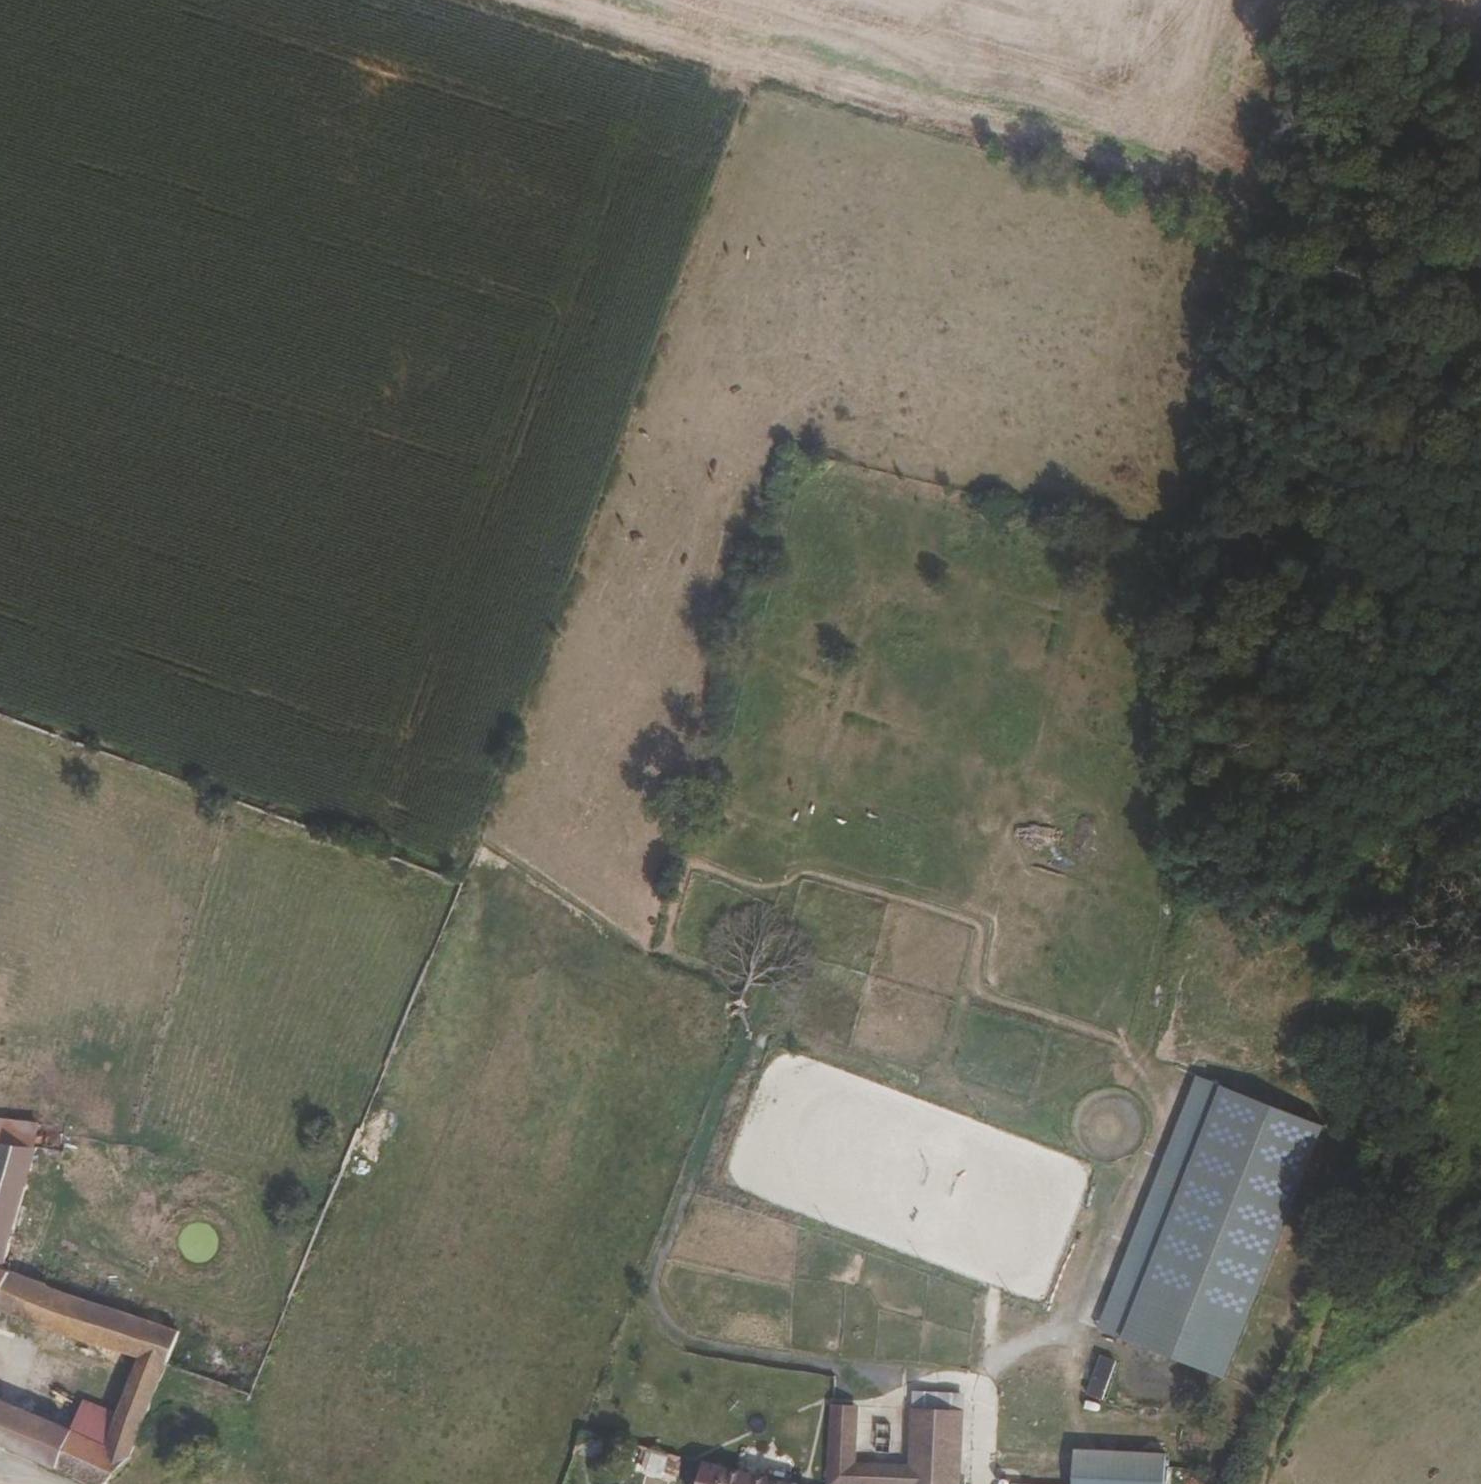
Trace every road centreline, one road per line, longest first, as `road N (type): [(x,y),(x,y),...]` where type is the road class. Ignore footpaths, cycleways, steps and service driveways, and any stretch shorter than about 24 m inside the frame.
road 1 (track): [(1263,1483),(1362,1206),(1417,970),(1394,941),(1210,880),(1183,855),(1197,518),(1241,339),(1302,195),(1330,156),(1480,7)]

